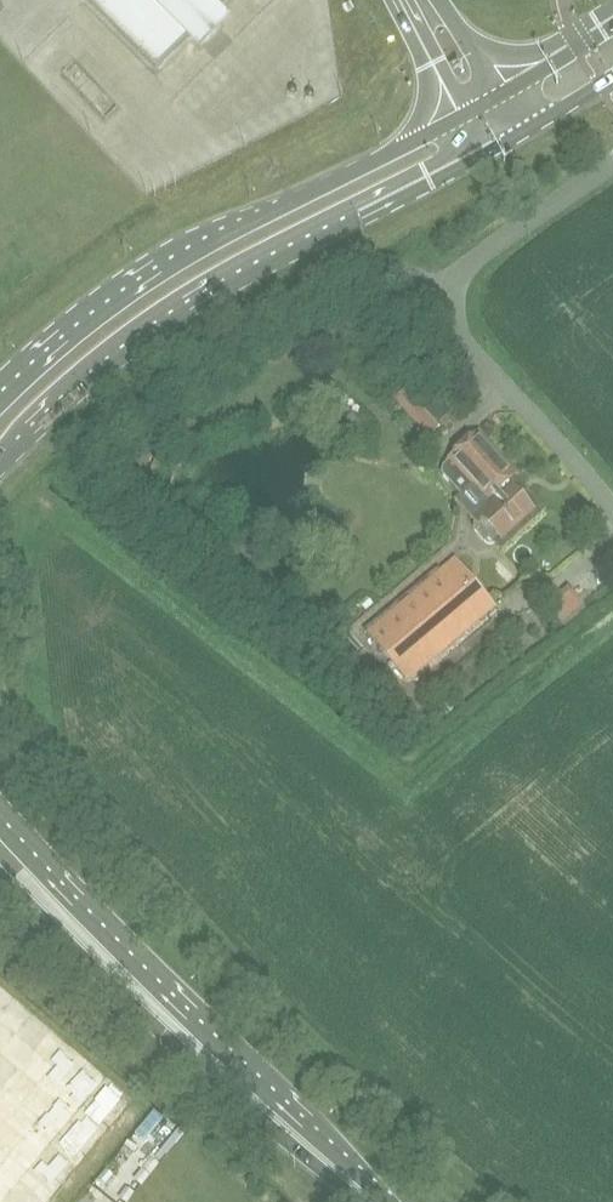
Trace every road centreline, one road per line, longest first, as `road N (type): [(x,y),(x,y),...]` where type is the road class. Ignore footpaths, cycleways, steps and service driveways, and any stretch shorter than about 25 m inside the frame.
road 1 (primary): [(0,462),(99,371),(198,301),(503,144)]
road 2 (primary): [(481,106),(175,257),(87,317),(0,392)]
road 3 (primary): [(355,1187),(0,821)]
road 4 (unclassified): [(612,511),(462,341),(451,299),(466,265),(612,162)]
road 5 (primary): [(0,873),(70,946),(355,1187)]
road 6 (primary): [(612,22),(481,106)]
road 7 (primary): [(503,144),(612,79)]
road 8 (tertiary): [(481,106),(419,0)]

